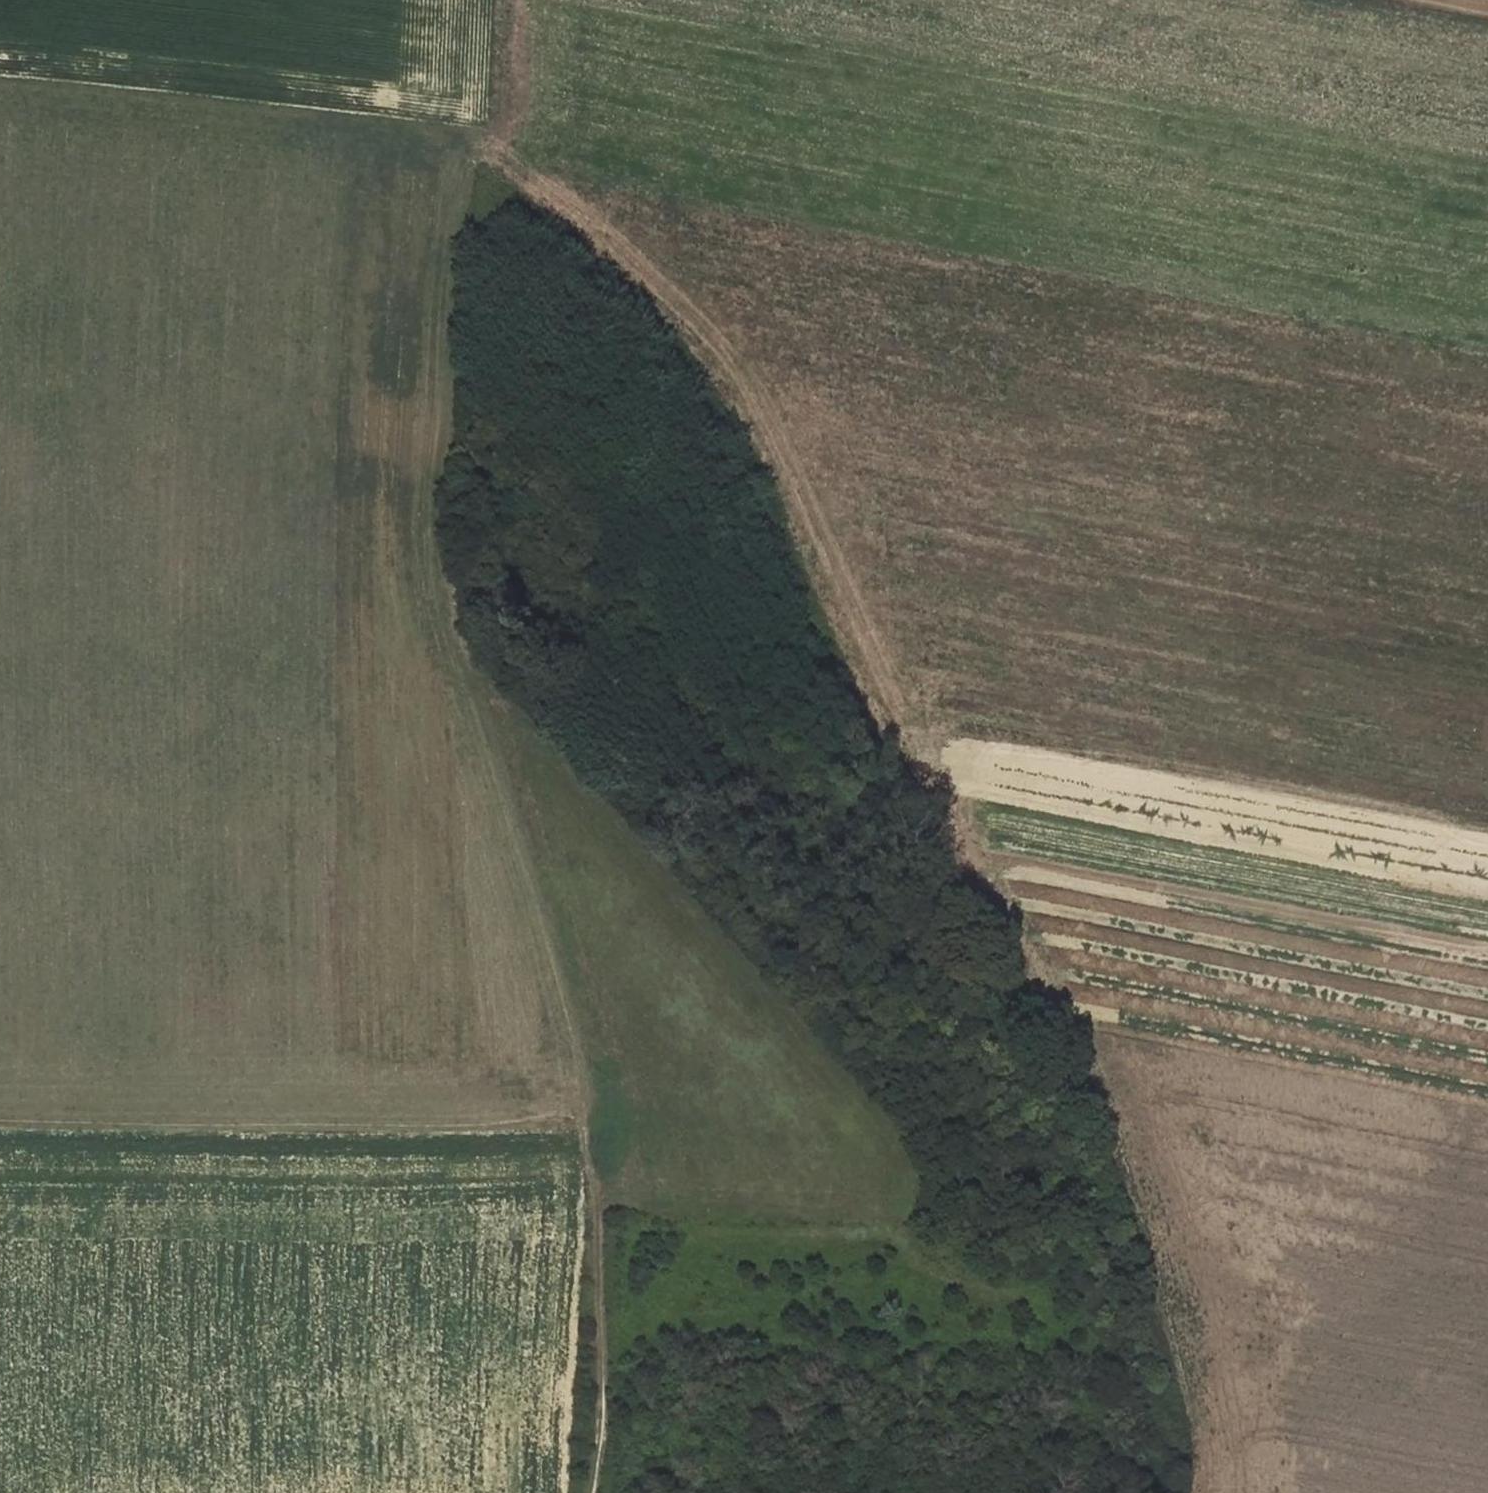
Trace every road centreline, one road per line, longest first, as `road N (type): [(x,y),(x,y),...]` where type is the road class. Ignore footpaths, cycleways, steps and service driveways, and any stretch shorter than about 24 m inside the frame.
road 1 (track): [(0,1132),(574,1144),(601,1185),(596,1448),(587,1492)]

